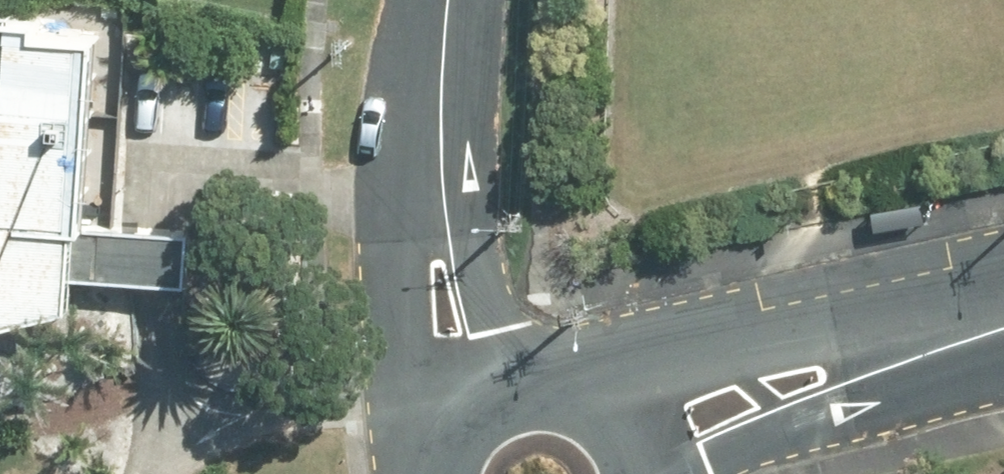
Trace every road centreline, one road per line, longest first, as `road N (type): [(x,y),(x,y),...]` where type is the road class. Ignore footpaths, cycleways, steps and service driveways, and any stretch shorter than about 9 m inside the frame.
road 1 (secondary): [(551,371),(1003,314)]
road 2 (secondary): [(1003,342),(710,473)]
road 3 (residential): [(427,438),(421,283),(438,171)]
road 4 (residential): [(438,171),(518,371)]
road 5 (residential): [(448,0),(438,171)]
road 6 (tertiary): [(551,371),(613,398),(635,422),(654,473)]

